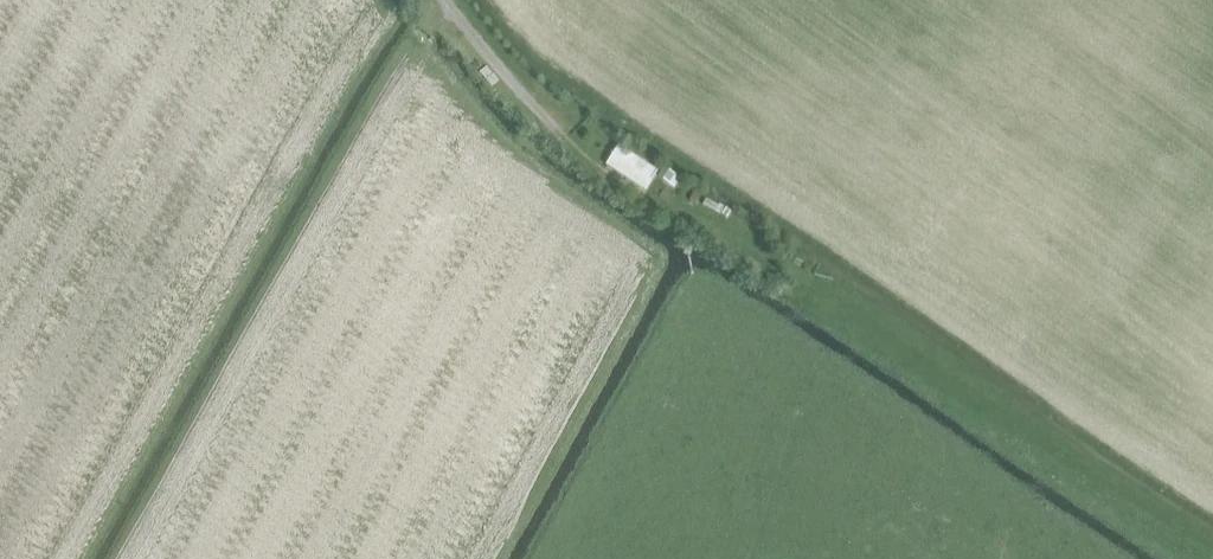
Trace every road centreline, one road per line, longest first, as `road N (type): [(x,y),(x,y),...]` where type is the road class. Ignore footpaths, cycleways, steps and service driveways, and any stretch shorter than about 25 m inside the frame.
road 1 (track): [(551,127),(447,0)]

